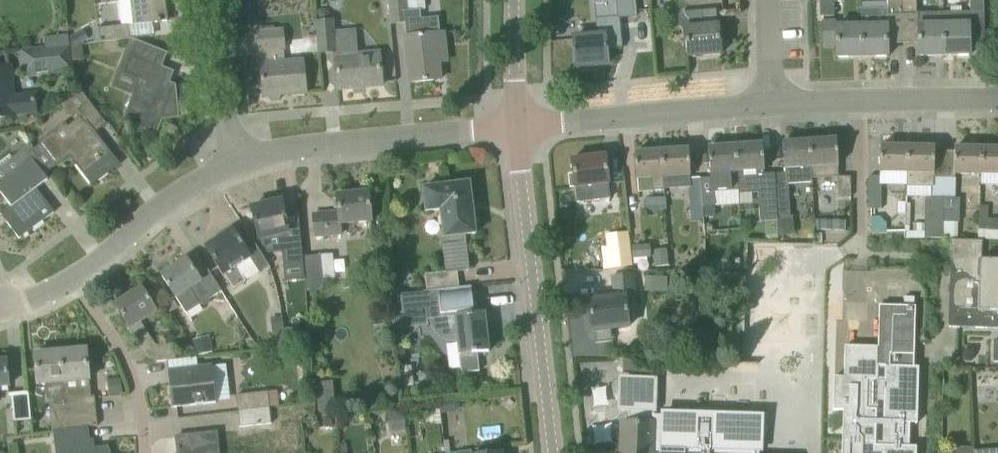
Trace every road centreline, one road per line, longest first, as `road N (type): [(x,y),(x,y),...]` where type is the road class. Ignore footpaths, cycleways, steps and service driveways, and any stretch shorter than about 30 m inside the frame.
road 1 (tertiary): [(554,452),(516,126)]
road 2 (residential): [(237,161),(516,126)]
road 3 (residential): [(516,126),(772,105)]
road 4 (residential): [(772,105),(997,100)]
road 5 (residential): [(73,277),(159,207),(237,161)]
road 6 (residential): [(145,452),(139,385),(73,277)]
road 7 (residential): [(237,161),(213,0)]
road 8 (tertiary): [(516,126),(515,0)]

